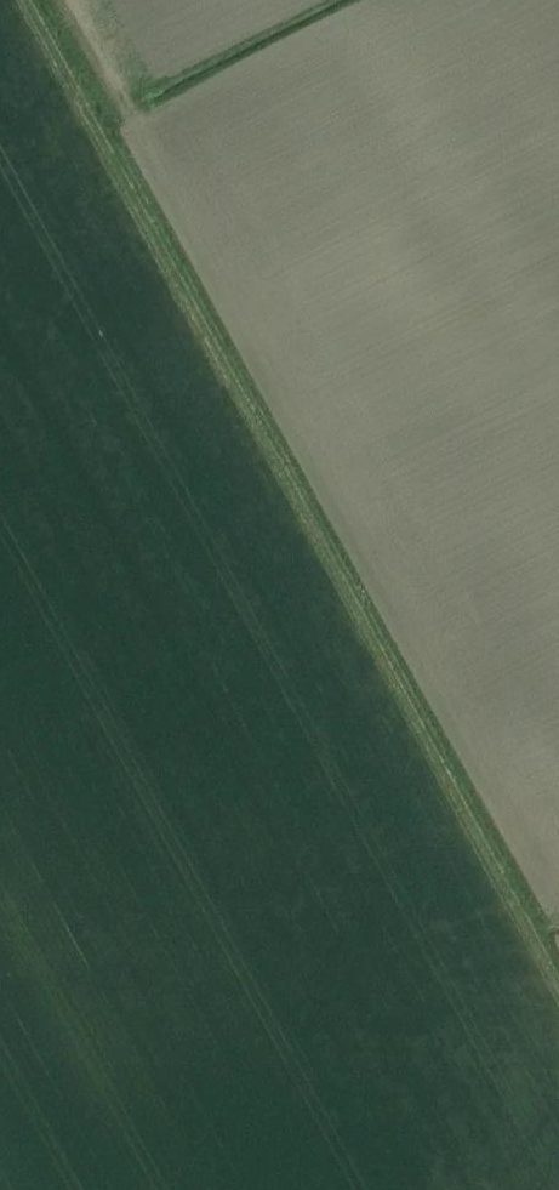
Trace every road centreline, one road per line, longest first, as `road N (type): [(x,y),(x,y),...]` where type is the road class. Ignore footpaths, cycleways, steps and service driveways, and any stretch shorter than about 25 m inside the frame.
road 1 (track): [(558,915),(130,131)]

